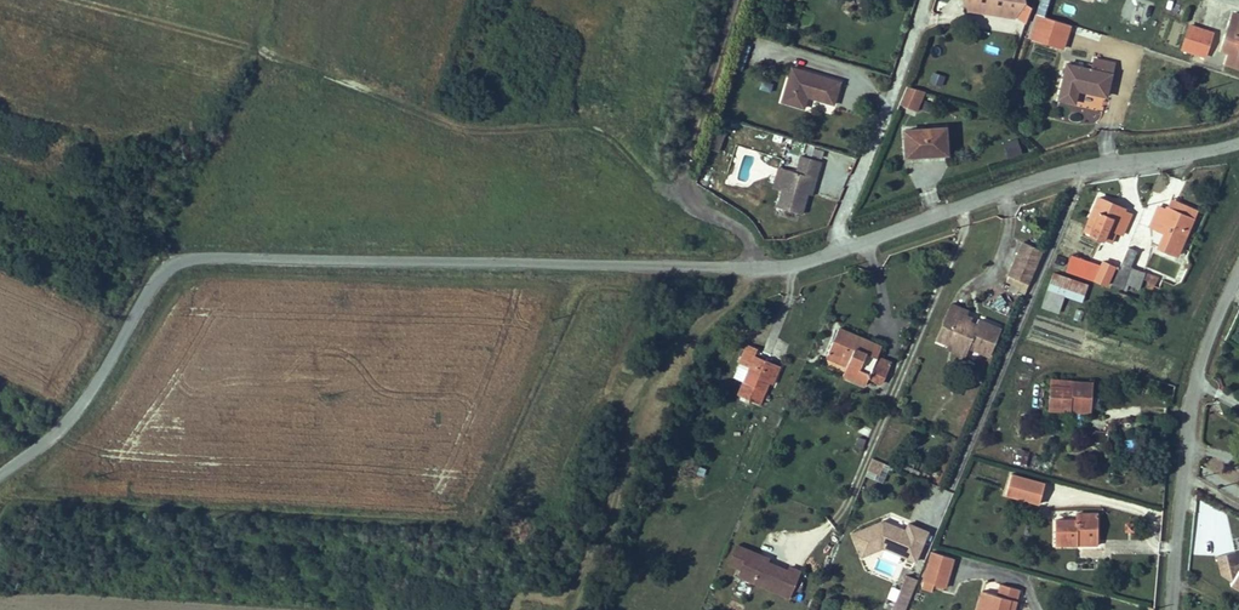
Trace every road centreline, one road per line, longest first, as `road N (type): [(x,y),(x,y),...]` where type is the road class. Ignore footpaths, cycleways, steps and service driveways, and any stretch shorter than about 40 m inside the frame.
road 1 (unclassified): [(0,473),(74,416),(163,271),(182,261),(804,264),(1075,170),(1238,143)]
road 2 (track): [(0,12),(194,72),(244,58),(280,60),(471,129),(601,123),(651,179),(740,231),(764,267)]
road 3 (residential): [(1238,268),(1192,401),(1171,609)]

